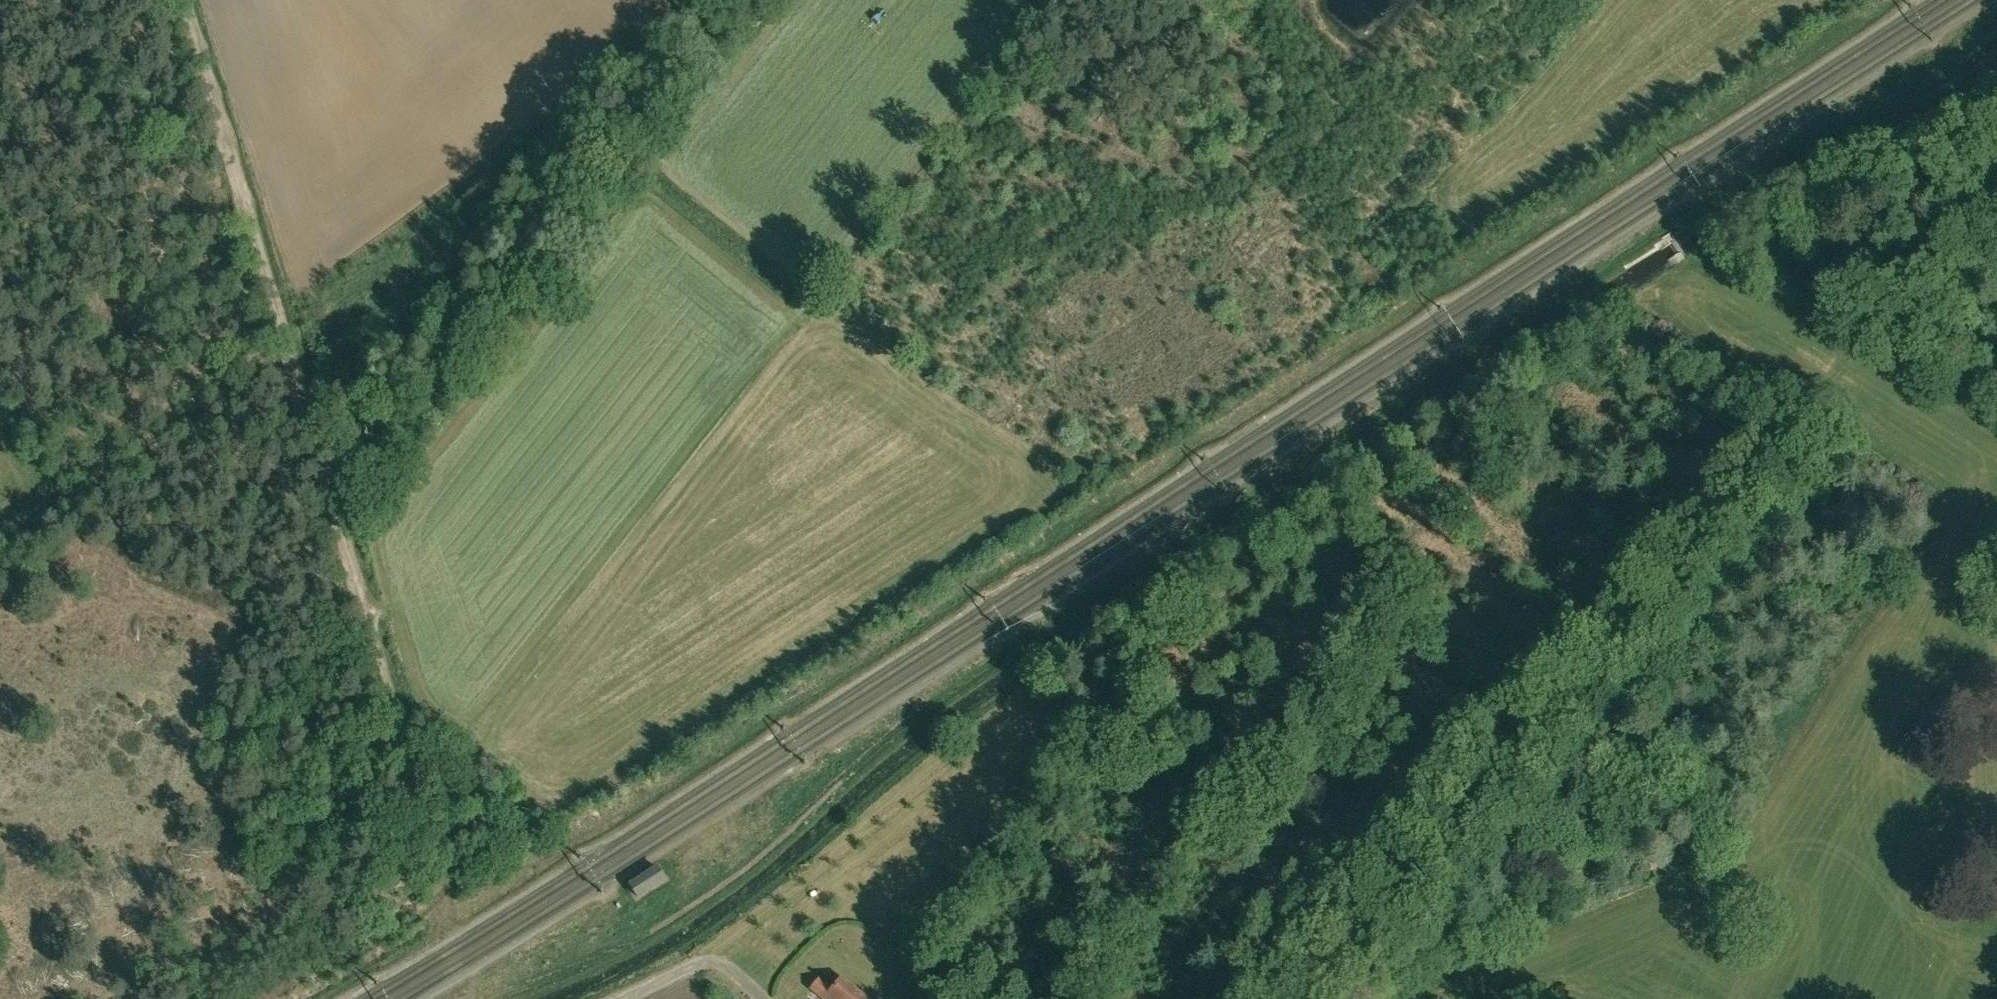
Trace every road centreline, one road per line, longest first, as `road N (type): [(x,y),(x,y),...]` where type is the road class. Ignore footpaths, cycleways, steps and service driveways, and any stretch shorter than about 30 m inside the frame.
road 1 (track): [(1996,165),(1971,181),(1976,203),(1291,998)]
road 2 (track): [(188,0),(435,842),(441,892)]
road 3 (track): [(1996,899),(1982,873),(1968,800),(1971,704),(1996,640)]

